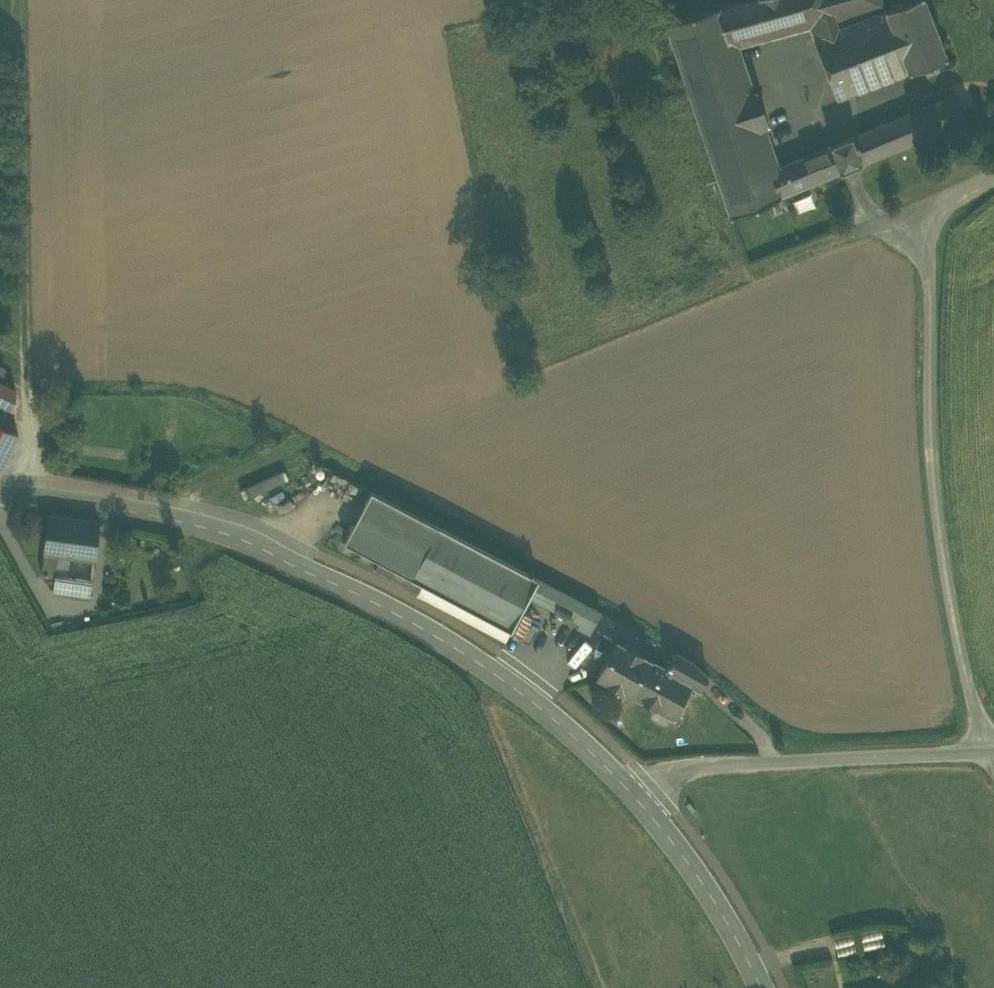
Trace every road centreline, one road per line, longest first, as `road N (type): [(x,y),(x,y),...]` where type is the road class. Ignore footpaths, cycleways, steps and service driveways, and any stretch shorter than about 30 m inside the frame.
road 1 (tertiary): [(0,495),(176,518),(274,554),(453,643),(628,786)]
road 2 (unclassified): [(993,172),(932,206),(937,514),(985,751)]
road 3 (track): [(21,501),(20,0)]
road 4 (unclassified): [(628,786),(709,762),(985,751)]
road 5 (tertiary): [(628,786),(701,871),(766,987)]

